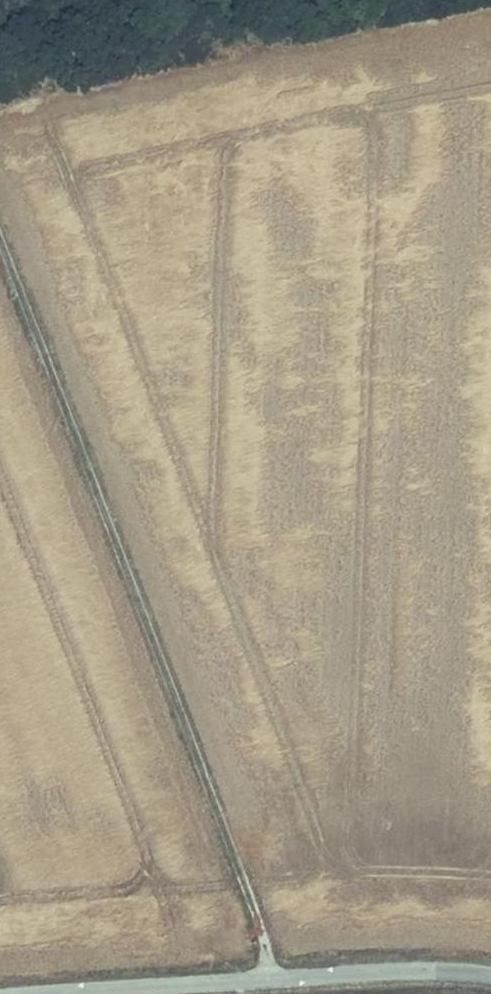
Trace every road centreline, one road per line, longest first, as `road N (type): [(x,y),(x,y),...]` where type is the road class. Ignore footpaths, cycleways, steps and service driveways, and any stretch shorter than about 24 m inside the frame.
road 1 (unclassified): [(490,974),(405,969),(46,993)]

